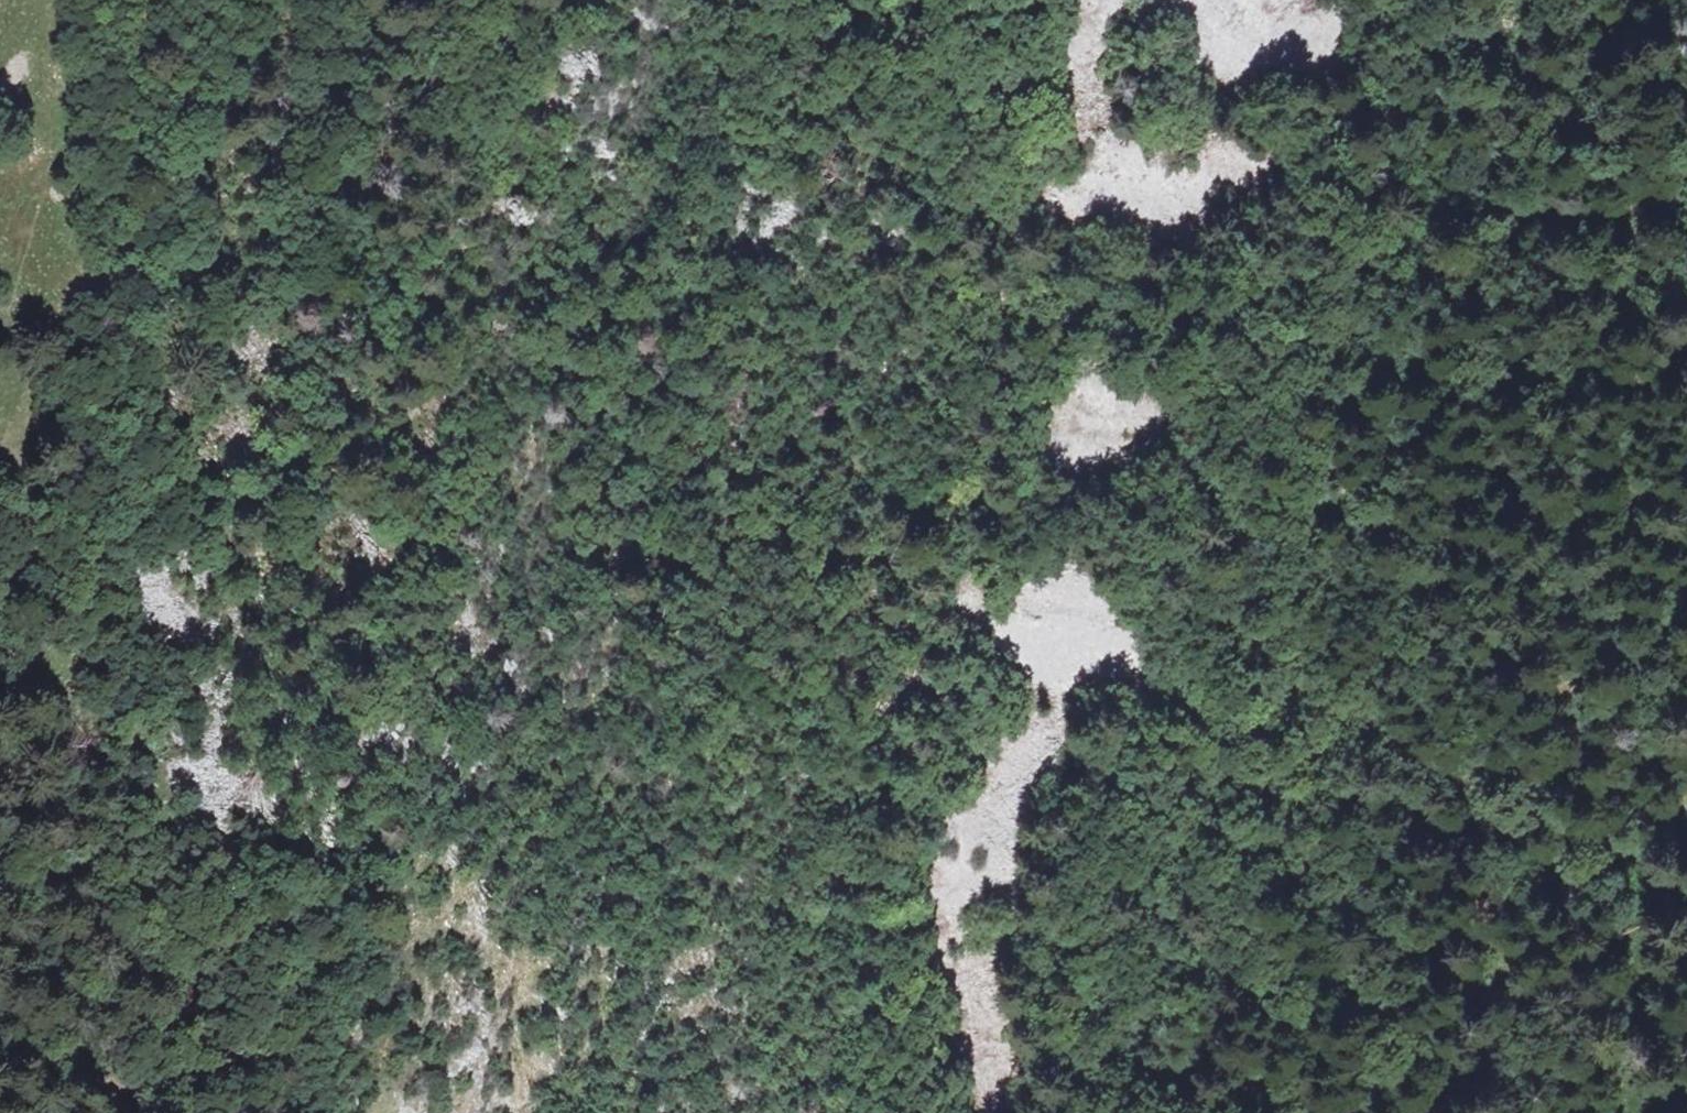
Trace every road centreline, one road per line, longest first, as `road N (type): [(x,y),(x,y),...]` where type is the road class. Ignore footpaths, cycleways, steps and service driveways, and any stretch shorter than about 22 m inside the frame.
road 1 (track): [(1686,820),(1640,862),(1636,1062),(1628,1112)]

